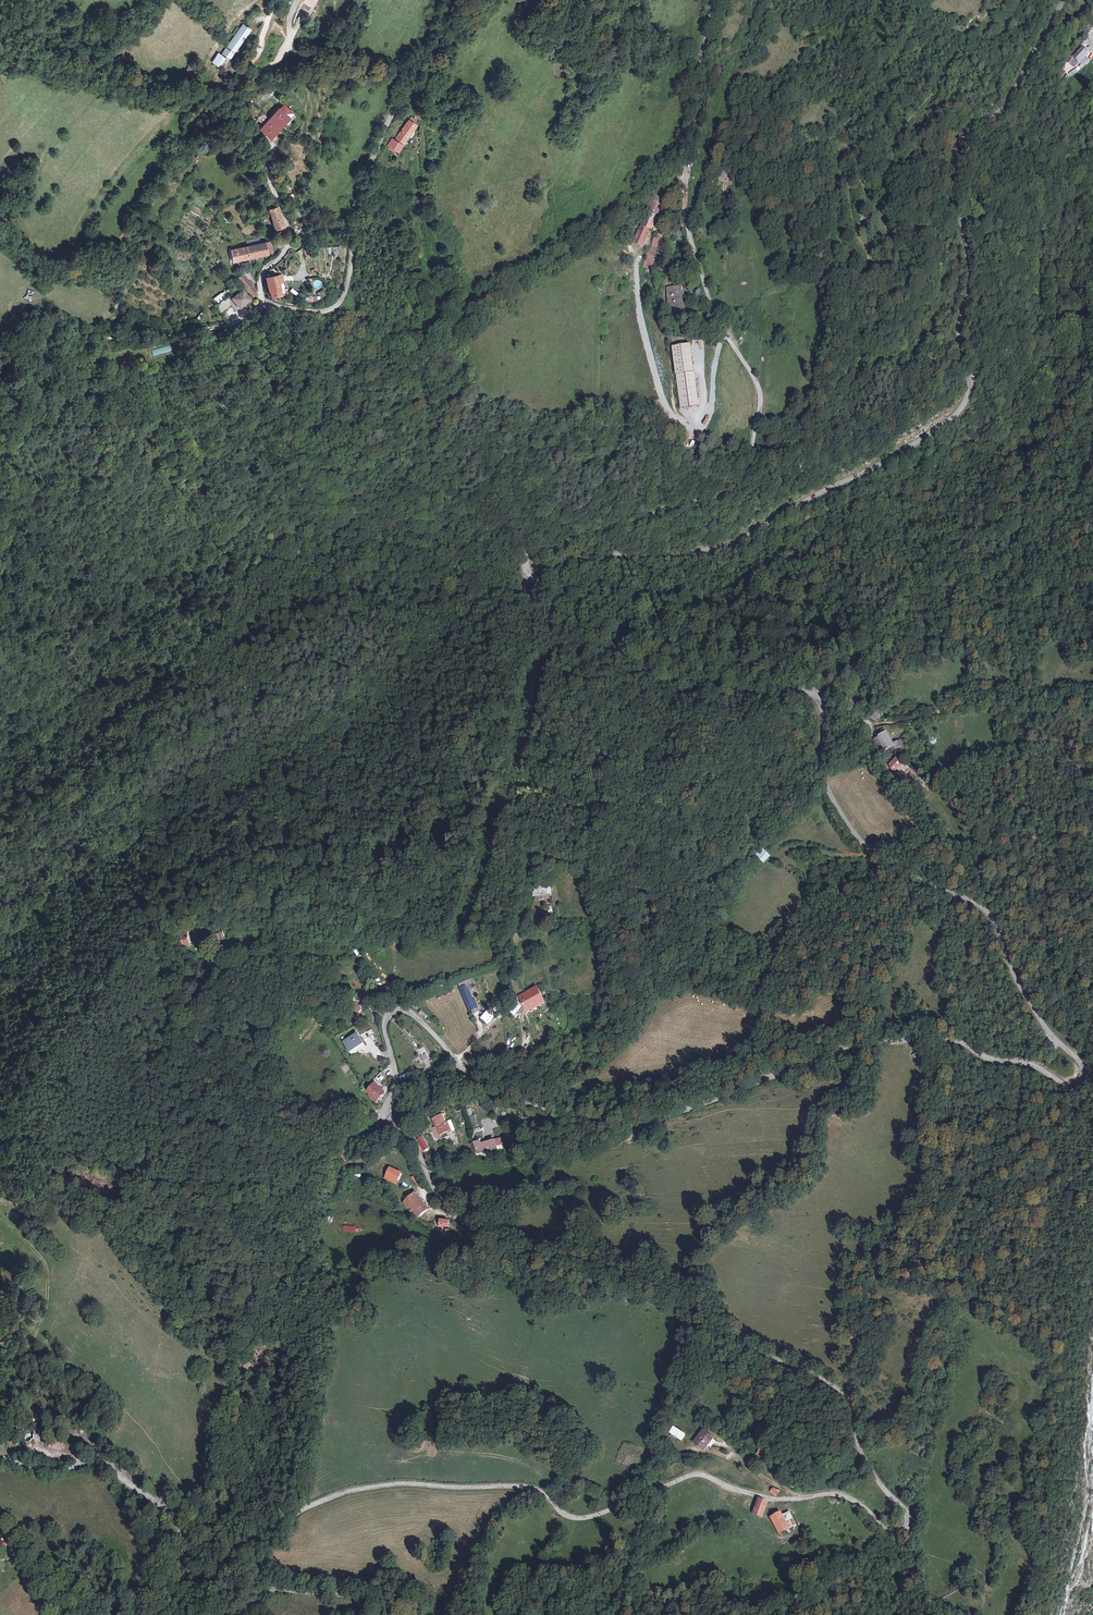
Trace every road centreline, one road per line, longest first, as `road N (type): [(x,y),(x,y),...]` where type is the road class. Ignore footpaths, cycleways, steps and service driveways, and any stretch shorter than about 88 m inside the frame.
road 1 (unclassified): [(526,569),(528,592),(674,687),(693,692),(719,683),(757,696),(802,691),(820,700),(822,777),(849,823),(893,865),(985,910),(1021,991),(1083,1076),(1066,1085),(1026,1064),(921,1037),(846,1053),(690,1106),(569,1114),(499,1095),(413,1014),(392,1011),(384,1027),(397,1083),(386,1117),(465,1227),(555,1264),(657,1286),(770,1358),(827,1381),(851,1406),(871,1472),(910,1521),(903,1530),(888,1530),(848,1497),(773,1499),(697,1474),(584,1518),(563,1514),(524,1486),(393,1484),(307,1506),(222,1576)]
road 2 (unclassified): [(1065,0),(1008,103),(959,141),(970,286),(959,332),(969,405),(729,544),(655,558),(601,553),(526,569)]
road 3 (unclassified): [(502,0),(392,115),(363,188),(345,296),(324,314),(271,306),(262,296),(262,273),(282,254),(289,233),(230,108),(276,0)]
road 4 (unclassified): [(526,569),(537,556),(601,529),(716,501),(751,469),(760,393),(716,319),(686,219),(693,169),(683,138),(712,0)]
road 5 (track): [(379,447),(278,492),(233,529),(193,575),(189,608),(219,611),(284,568),(355,543),(526,569)]
road 6 (unclassified): [(222,1576),(210,1587),(191,1576),(176,1514),(105,1466),(54,1471),(0,1459)]
road 7 (track): [(140,974),(182,973),(224,955),(289,953),(355,989),(386,1017)]
road 8 (unclassified): [(222,1576),(235,1586),(350,1595),(393,1614)]
road 9 (track): [(454,1059),(505,1009),(518,928)]

